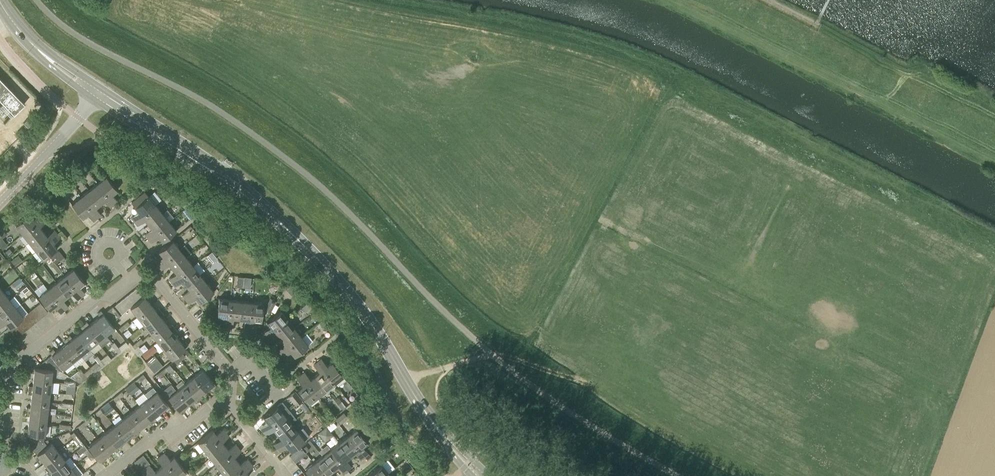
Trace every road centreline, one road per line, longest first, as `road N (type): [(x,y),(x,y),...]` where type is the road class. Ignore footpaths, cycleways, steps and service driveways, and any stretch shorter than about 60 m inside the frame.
road 1 (secondary): [(478,475),(302,247),(224,177),(98,93)]
road 2 (residential): [(106,475),(168,426),(175,434),(231,391)]
road 3 (residential): [(132,280),(3,369)]
road 4 (residential): [(232,372),(157,279),(132,280)]
road 5 (tertiary): [(0,199),(98,93)]
road 6 (secondary): [(98,93),(36,48),(0,1)]

